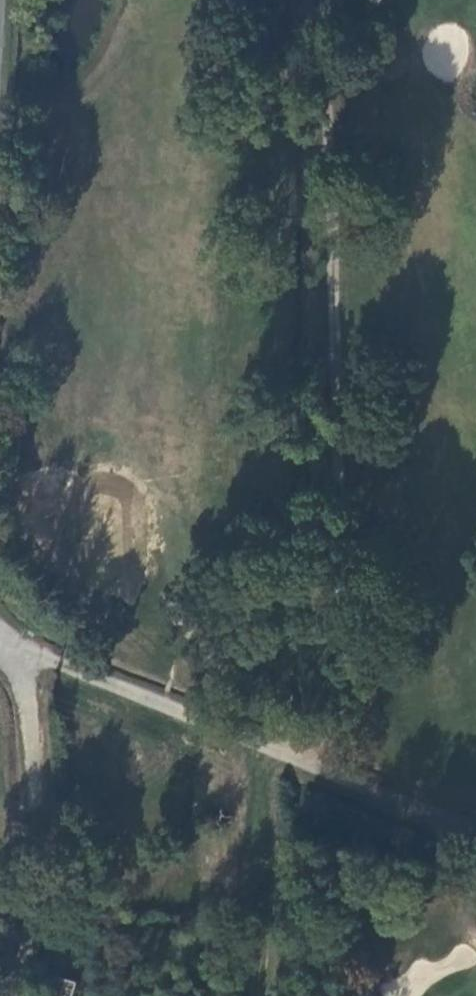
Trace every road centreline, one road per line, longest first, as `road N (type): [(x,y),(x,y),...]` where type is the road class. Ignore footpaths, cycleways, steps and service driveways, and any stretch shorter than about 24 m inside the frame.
road 1 (track): [(318,765),(336,712),(338,416),(323,0)]
road 2 (track): [(18,651),(475,825)]
road 3 (track): [(9,995),(35,928),(25,682),(18,651),(0,638)]

